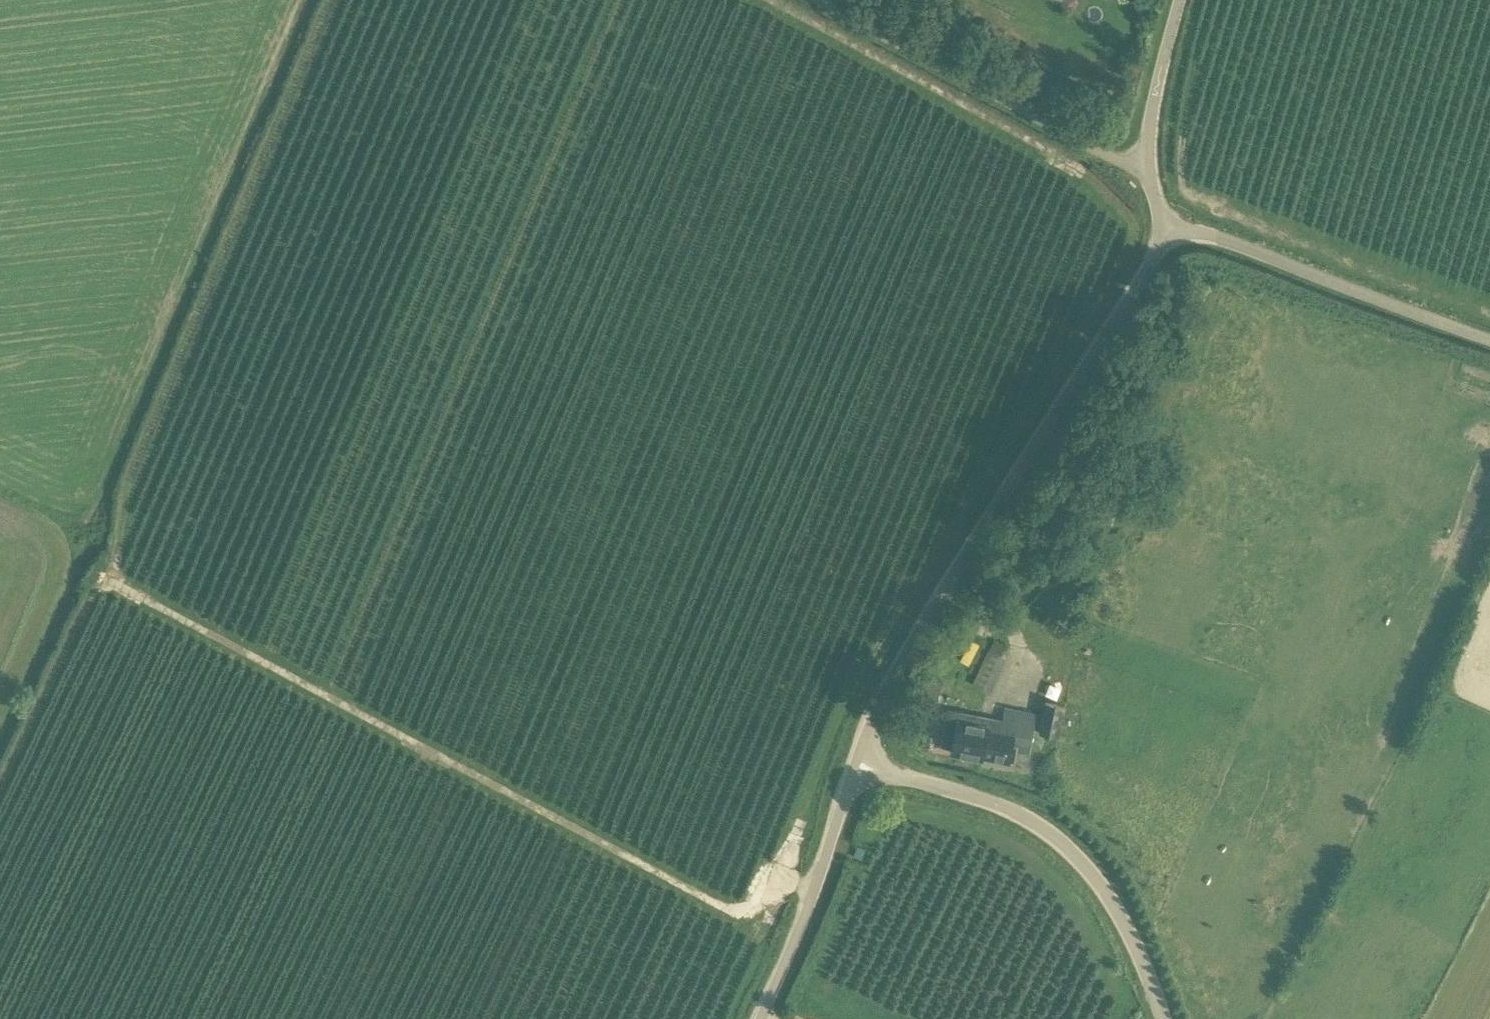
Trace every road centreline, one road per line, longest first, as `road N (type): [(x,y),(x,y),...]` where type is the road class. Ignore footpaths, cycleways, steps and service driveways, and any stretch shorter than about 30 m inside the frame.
road 1 (track): [(103,580),(726,905),(771,898),(781,879),(814,892)]
road 2 (unclassified): [(857,764),(927,617),(1154,257),(1160,226)]
road 3 (unclassified): [(1164,1018),(1109,898),(1051,834),(973,796),(857,764)]
road 4 (unclassified): [(1489,339),(1219,237),(1160,226)]
road 5 (unclassified): [(760,1018),(857,764)]
road 6 (unclassified): [(1150,161),(1149,127),(1179,0)]

